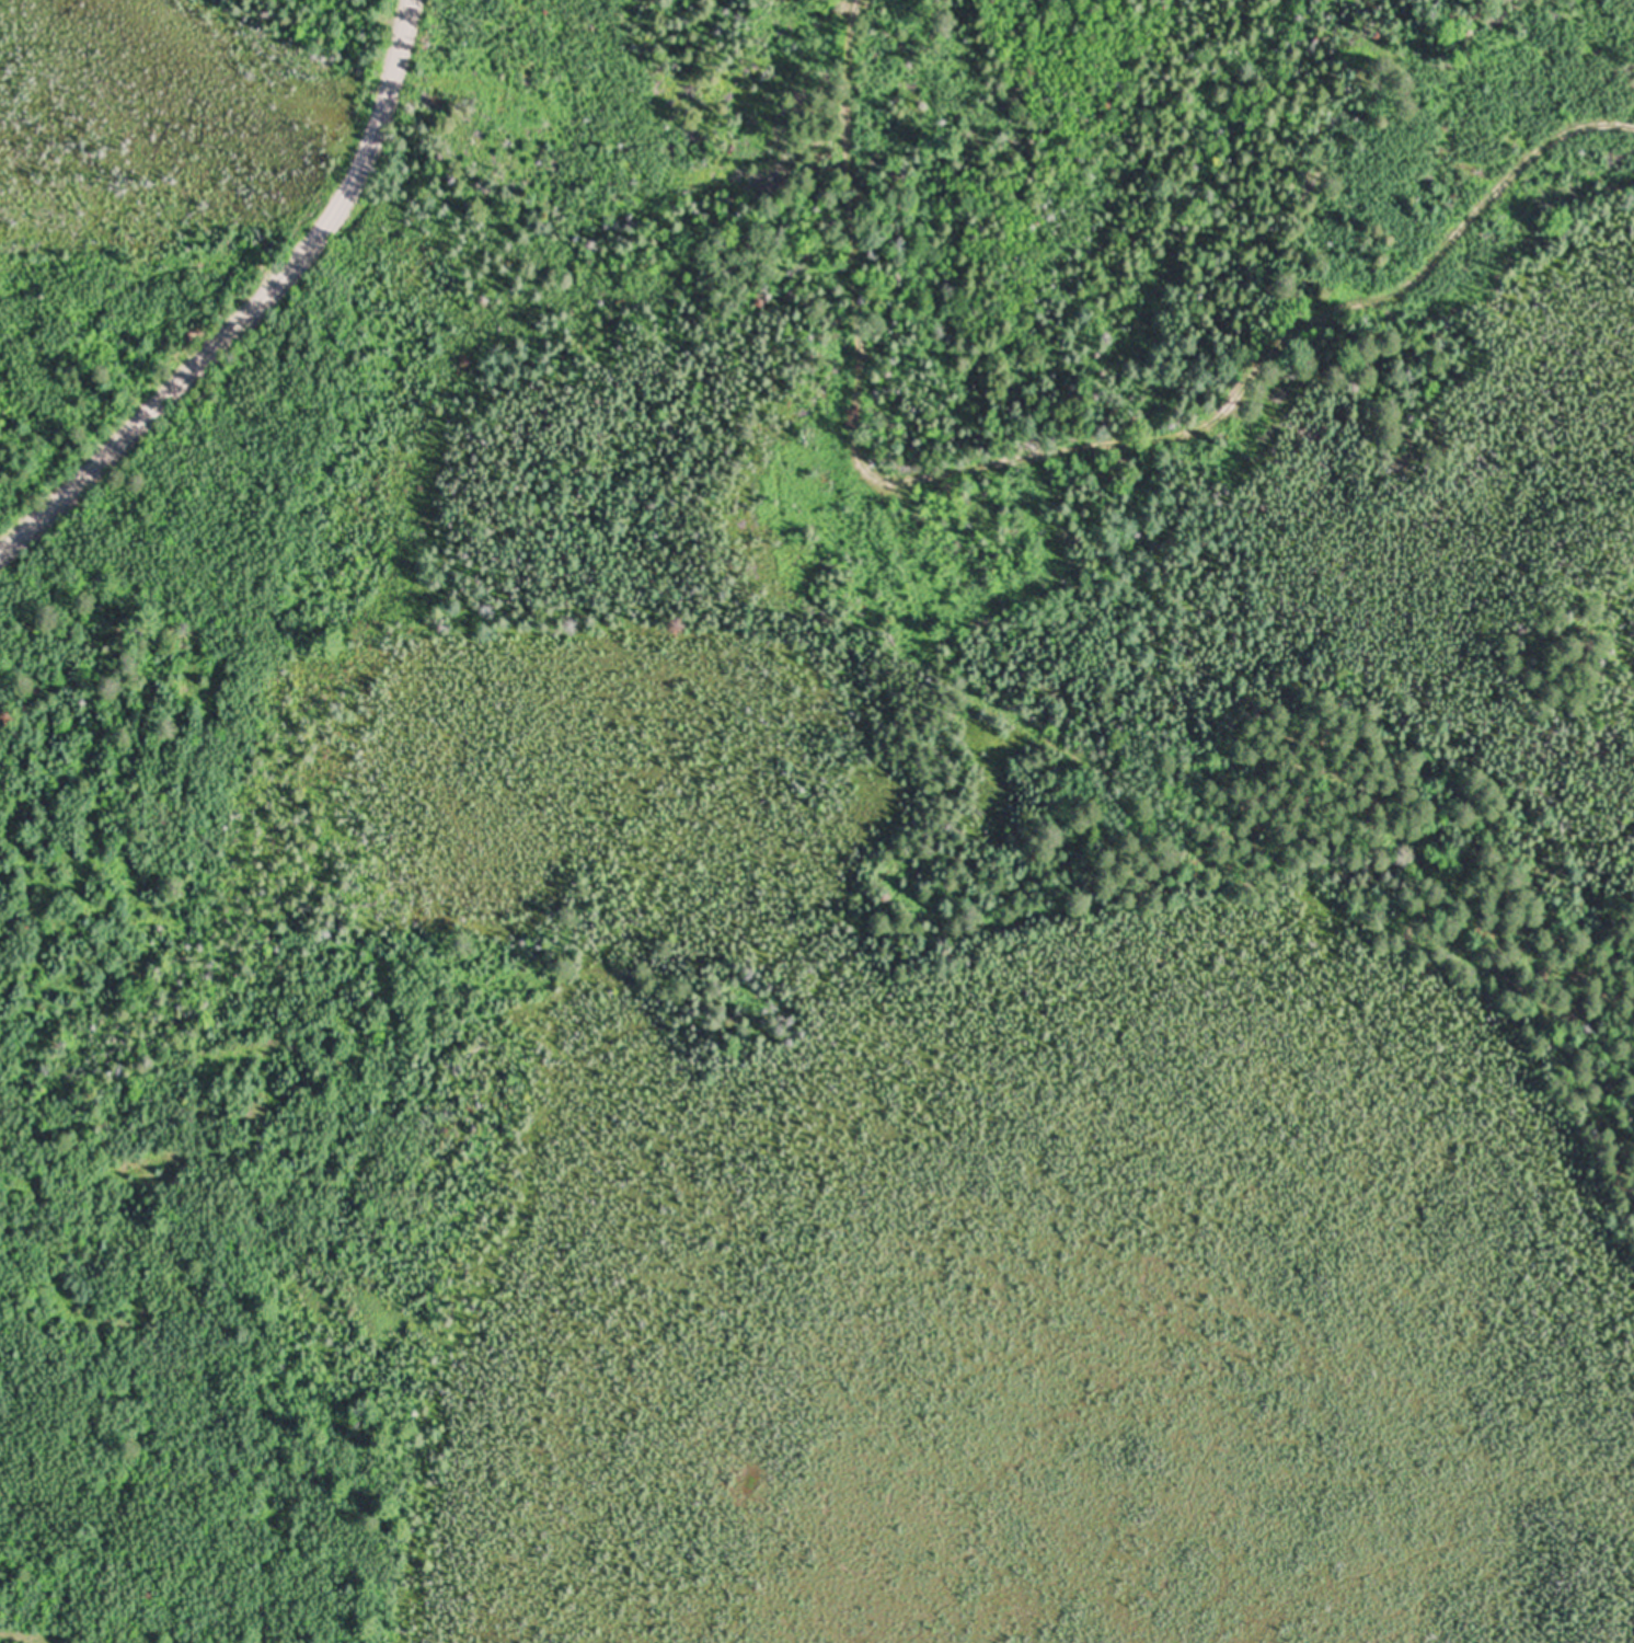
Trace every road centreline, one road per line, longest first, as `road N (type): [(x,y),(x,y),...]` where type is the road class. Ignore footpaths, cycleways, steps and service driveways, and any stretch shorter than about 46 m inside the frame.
road 1 (residential): [(0,559),(83,486),(321,238),(378,133),(413,0)]

